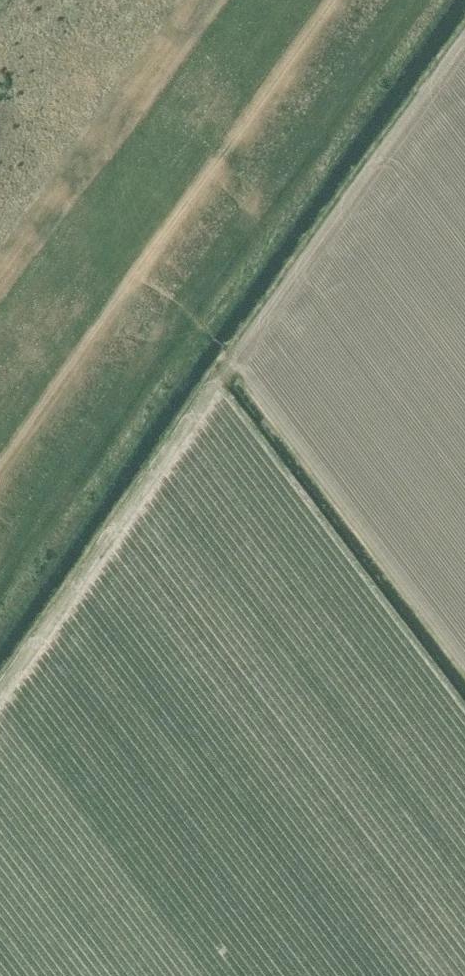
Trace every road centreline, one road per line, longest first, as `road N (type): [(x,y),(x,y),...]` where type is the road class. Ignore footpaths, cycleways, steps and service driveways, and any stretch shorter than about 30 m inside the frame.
road 1 (track): [(228,350),(464,659)]

